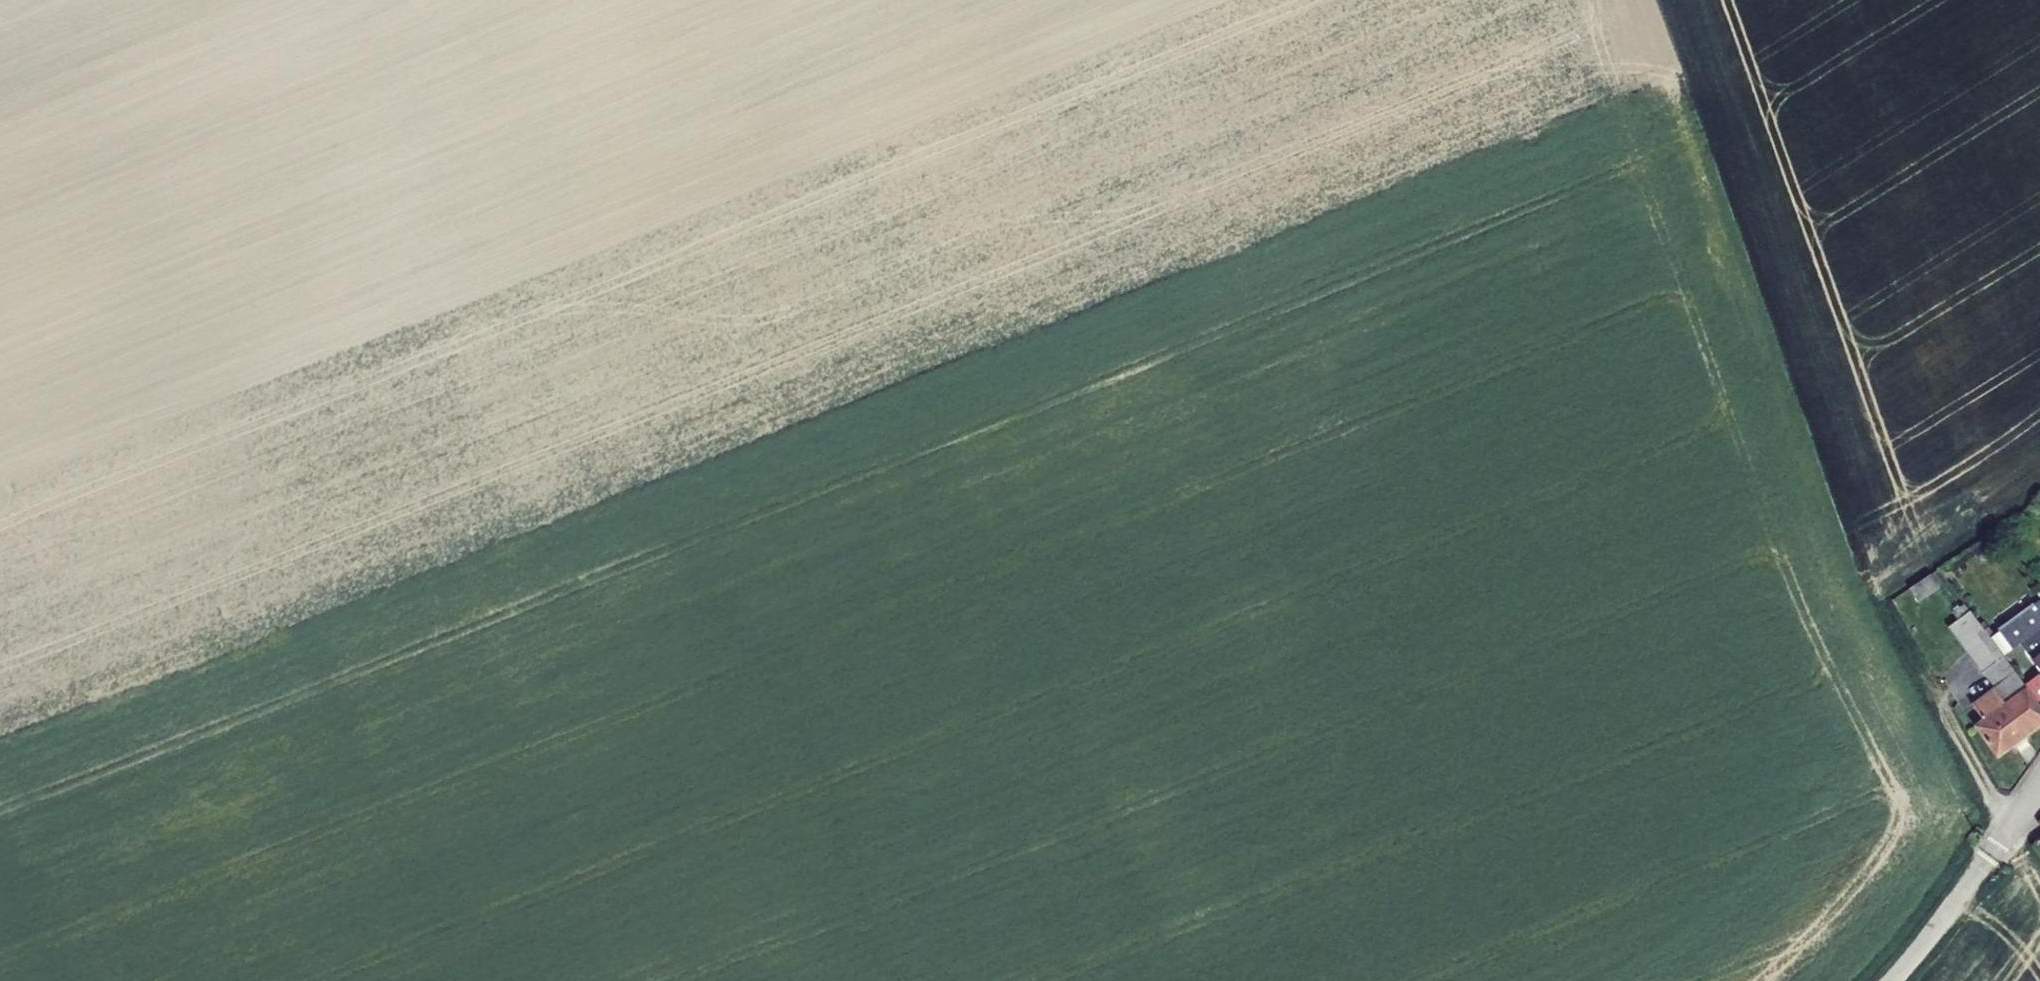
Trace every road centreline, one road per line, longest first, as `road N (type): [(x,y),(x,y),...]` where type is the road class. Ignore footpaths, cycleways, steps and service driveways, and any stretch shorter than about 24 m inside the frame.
road 1 (unclassified): [(2004,836),(1892,980)]

